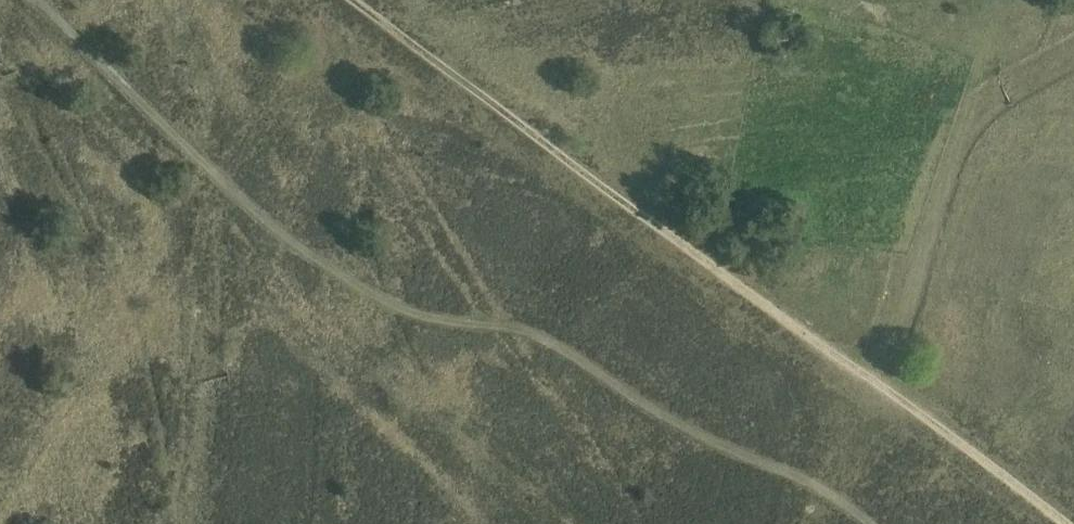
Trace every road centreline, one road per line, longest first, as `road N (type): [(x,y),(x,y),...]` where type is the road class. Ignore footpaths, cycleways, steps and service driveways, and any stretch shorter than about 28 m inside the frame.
road 1 (track): [(355,0),(1069,523)]

